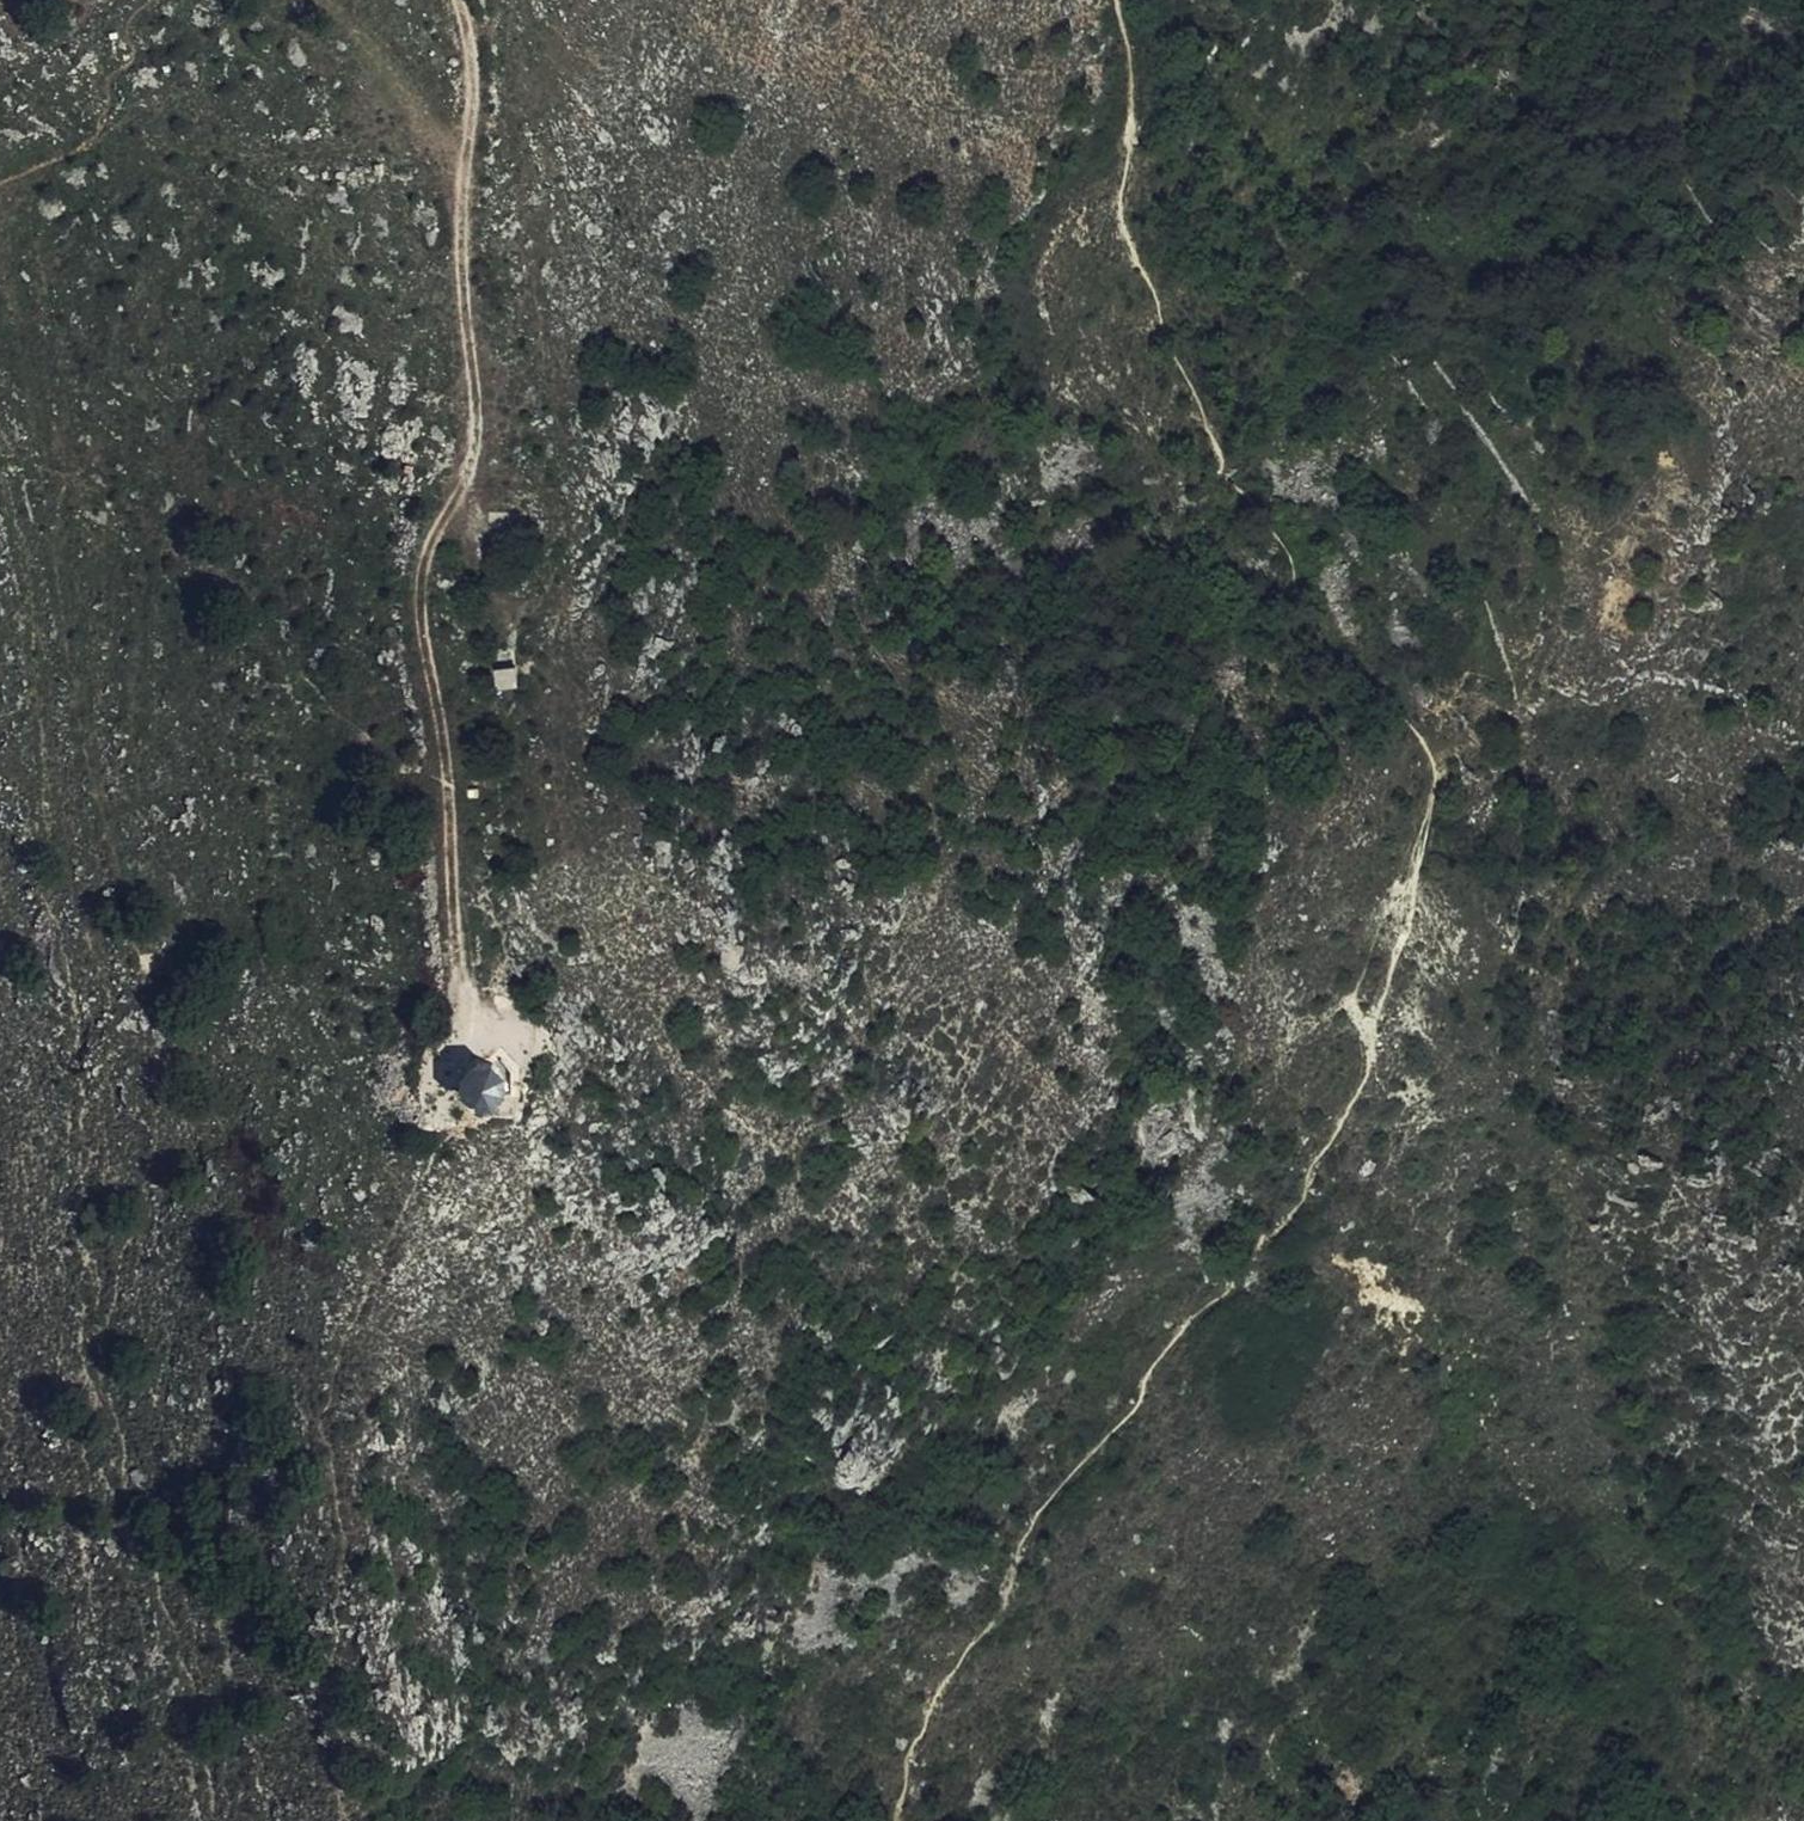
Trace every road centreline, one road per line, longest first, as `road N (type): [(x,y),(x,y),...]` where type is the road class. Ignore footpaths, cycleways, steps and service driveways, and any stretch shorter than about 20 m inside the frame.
road 1 (track): [(471,1032),(446,763),(413,595),(477,464),(466,262),(474,115),(469,36),(455,0)]

